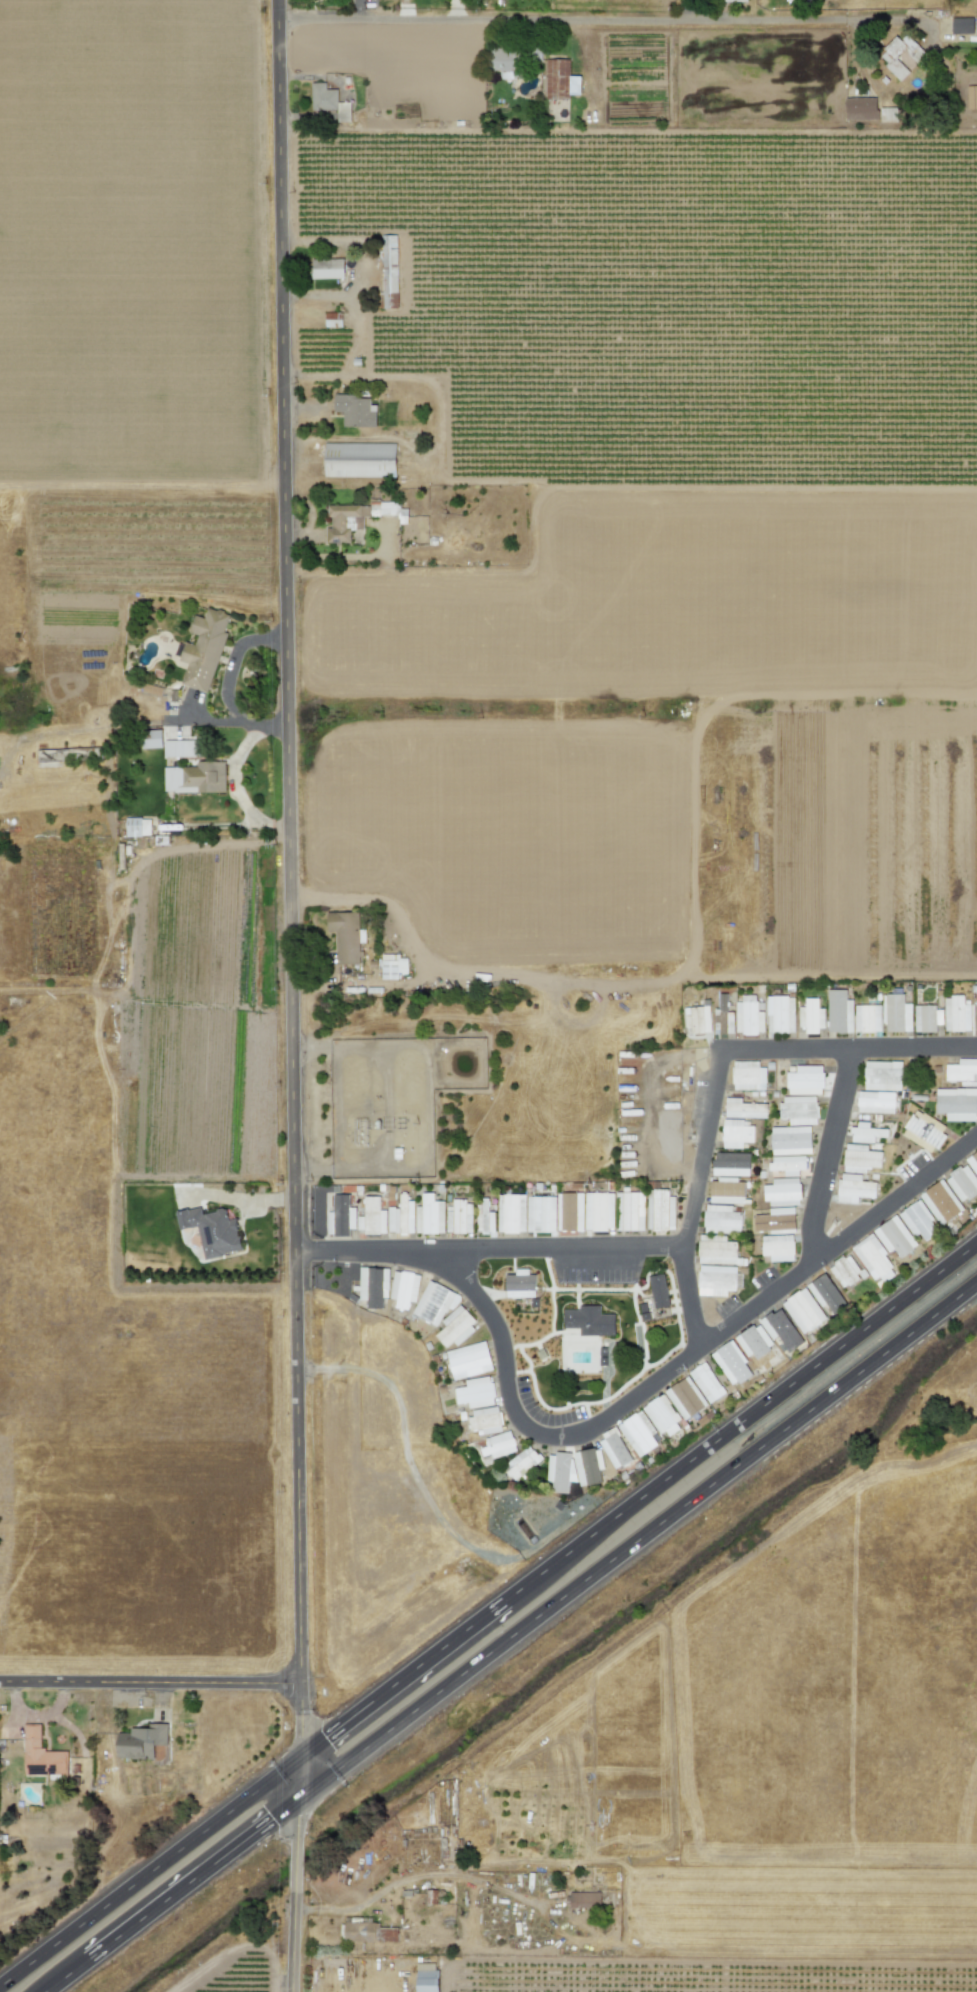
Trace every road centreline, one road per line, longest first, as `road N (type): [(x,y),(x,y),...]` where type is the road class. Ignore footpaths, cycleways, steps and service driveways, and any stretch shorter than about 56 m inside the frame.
road 1 (residential): [(299,1828),(280,0)]
road 2 (primary): [(976,1247),(0,1991)]
road 3 (primary): [(49,1991),(976,1284)]
road 4 (residential): [(281,20),(883,22)]
road 5 (residential): [(704,1351),(578,1438),(546,1440),(514,1416),(495,1324),(439,1254),(297,1254)]
road 6 (residential): [(704,1351),(686,1266),(726,1056),(976,1053)]
road 7 (residential): [(976,1140),(704,1351)]
road 8 (residential): [(0,1683),(302,1685)]
road 9 (residential): [(439,1254),(688,1249)]
road 10 (residential): [(855,1052),(814,1226),(820,1261)]

